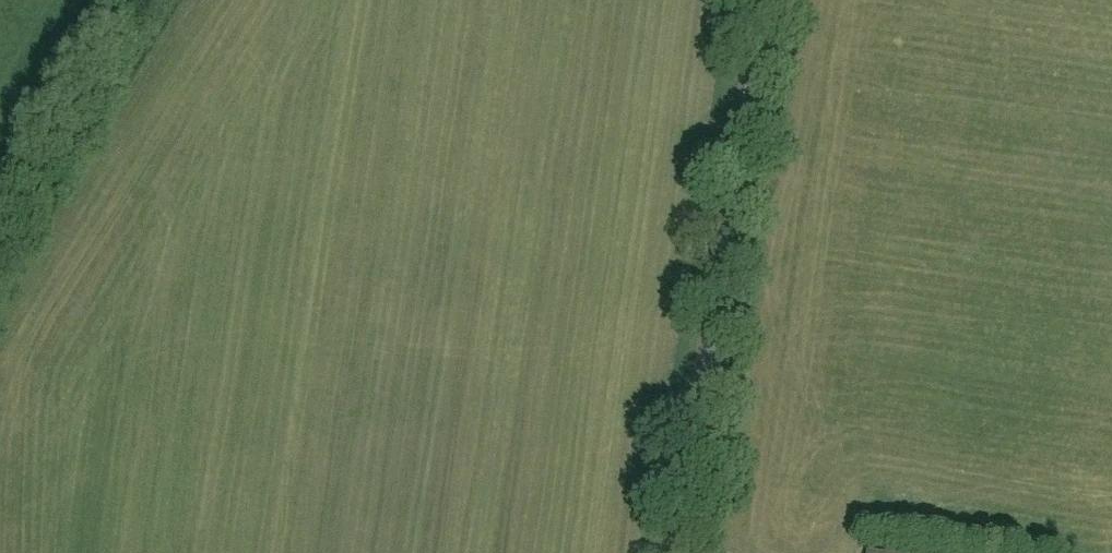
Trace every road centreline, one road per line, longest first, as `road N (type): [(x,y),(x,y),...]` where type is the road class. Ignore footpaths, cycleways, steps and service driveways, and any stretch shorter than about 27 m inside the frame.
road 1 (tertiary): [(677,552),(772,0)]

